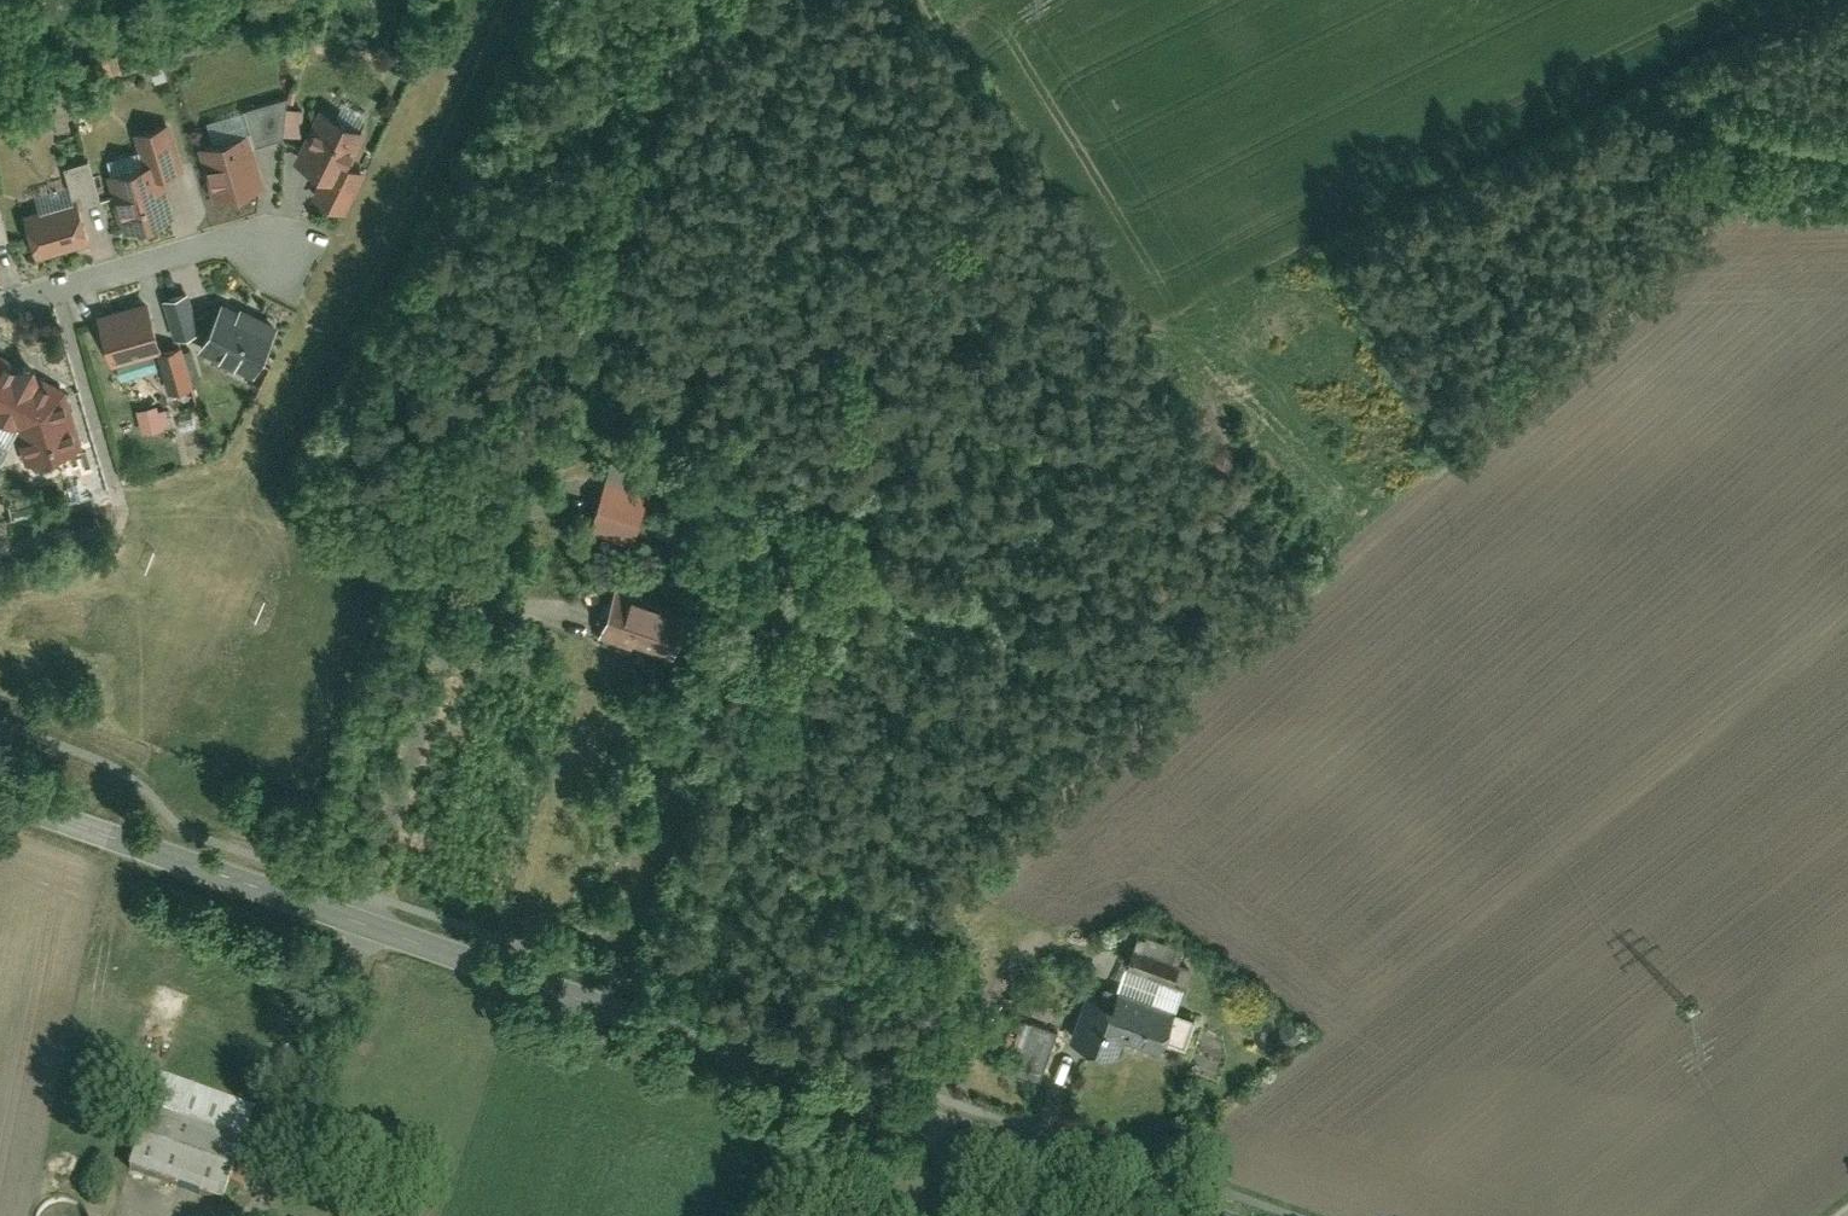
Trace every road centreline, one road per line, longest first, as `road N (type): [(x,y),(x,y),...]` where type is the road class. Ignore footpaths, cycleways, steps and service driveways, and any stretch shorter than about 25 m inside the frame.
road 1 (tertiary): [(0,794),(1224,1215)]
road 2 (residential): [(0,303),(247,231),(292,252)]

